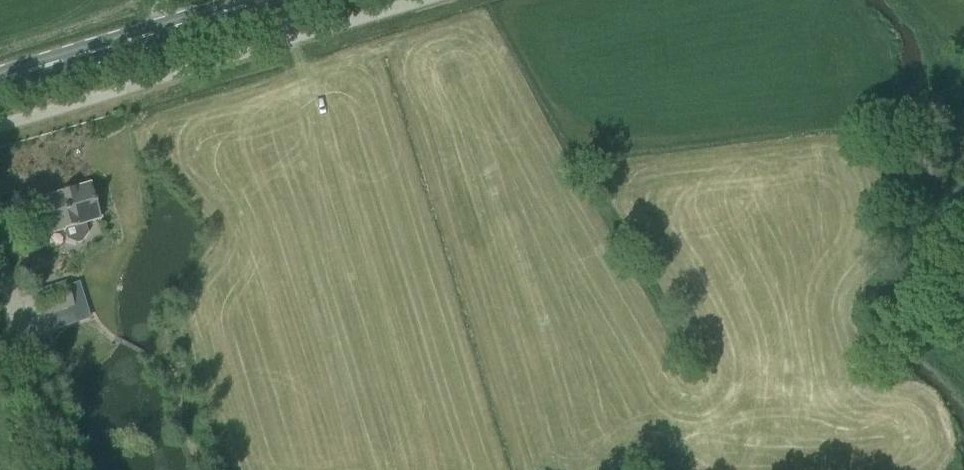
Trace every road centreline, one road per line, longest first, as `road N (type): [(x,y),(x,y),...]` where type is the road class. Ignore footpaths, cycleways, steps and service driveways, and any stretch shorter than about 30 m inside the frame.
road 1 (secondary): [(0,77),(251,0)]

